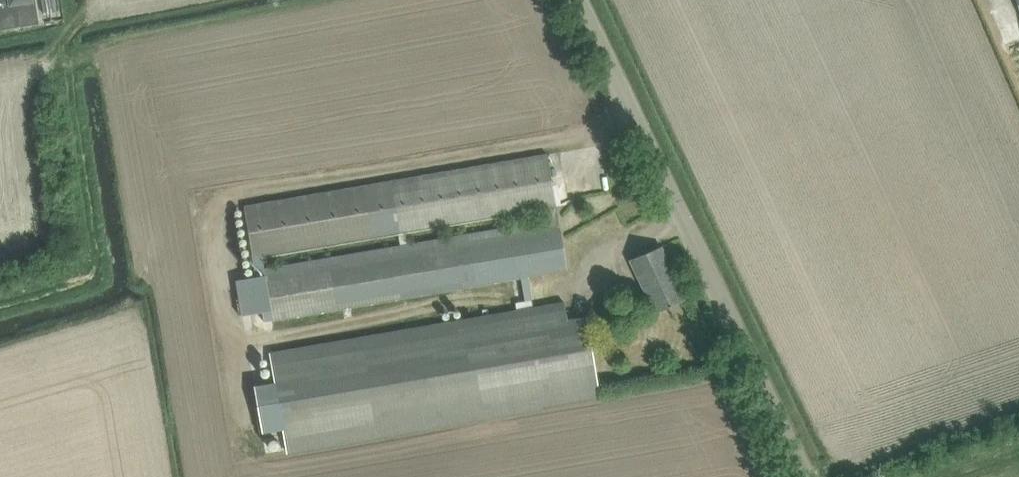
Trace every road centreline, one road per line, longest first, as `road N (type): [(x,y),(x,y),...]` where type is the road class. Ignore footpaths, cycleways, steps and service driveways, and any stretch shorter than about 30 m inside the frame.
road 1 (unclassified): [(808,476),(581,0)]

